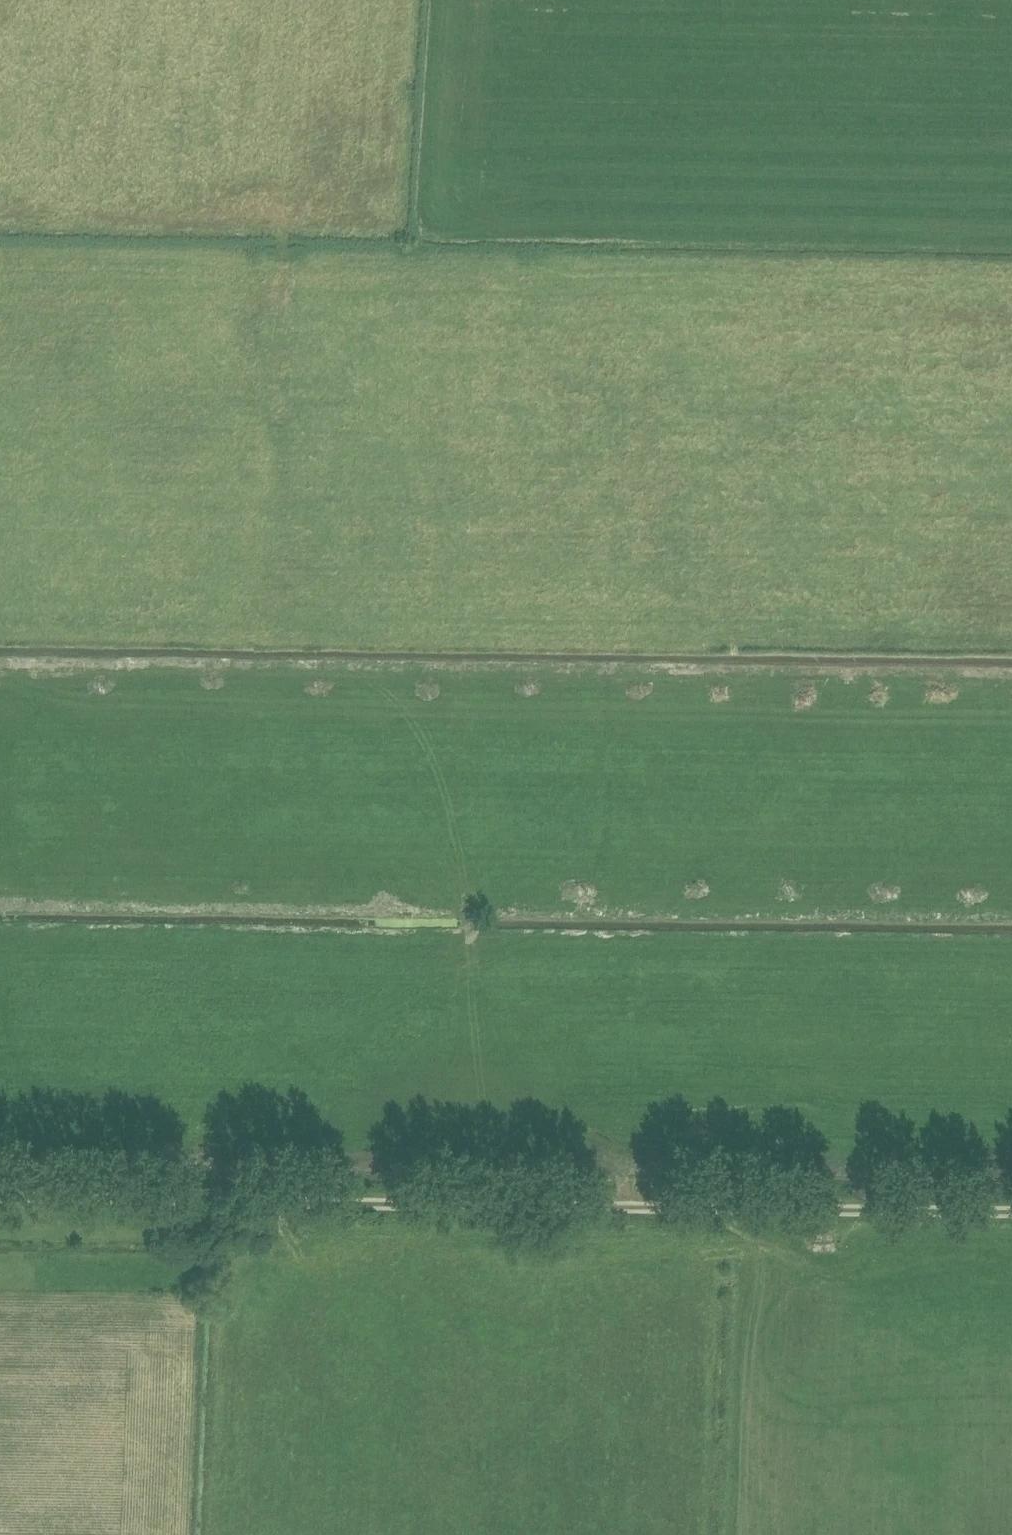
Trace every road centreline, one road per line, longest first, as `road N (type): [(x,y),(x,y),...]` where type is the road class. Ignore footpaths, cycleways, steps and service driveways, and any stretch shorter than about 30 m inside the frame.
road 1 (track): [(0,1197),(1011,1212)]

